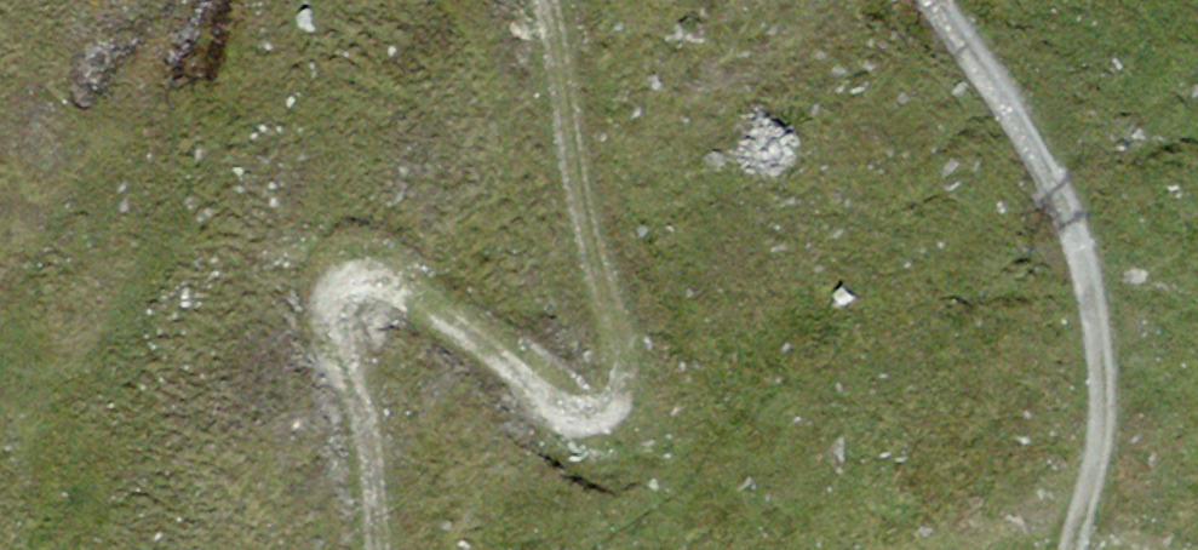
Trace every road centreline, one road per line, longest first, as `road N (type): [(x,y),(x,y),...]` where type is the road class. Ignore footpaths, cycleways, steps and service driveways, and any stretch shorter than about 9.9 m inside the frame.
road 1 (track): [(379,549),(343,322),(358,297),(386,295),(443,323),(570,417),(596,421),(625,407),(632,357),(589,221),(547,0)]
road 2 (track): [(934,0),(1045,173),(1085,272),(1101,419),(1072,549)]

